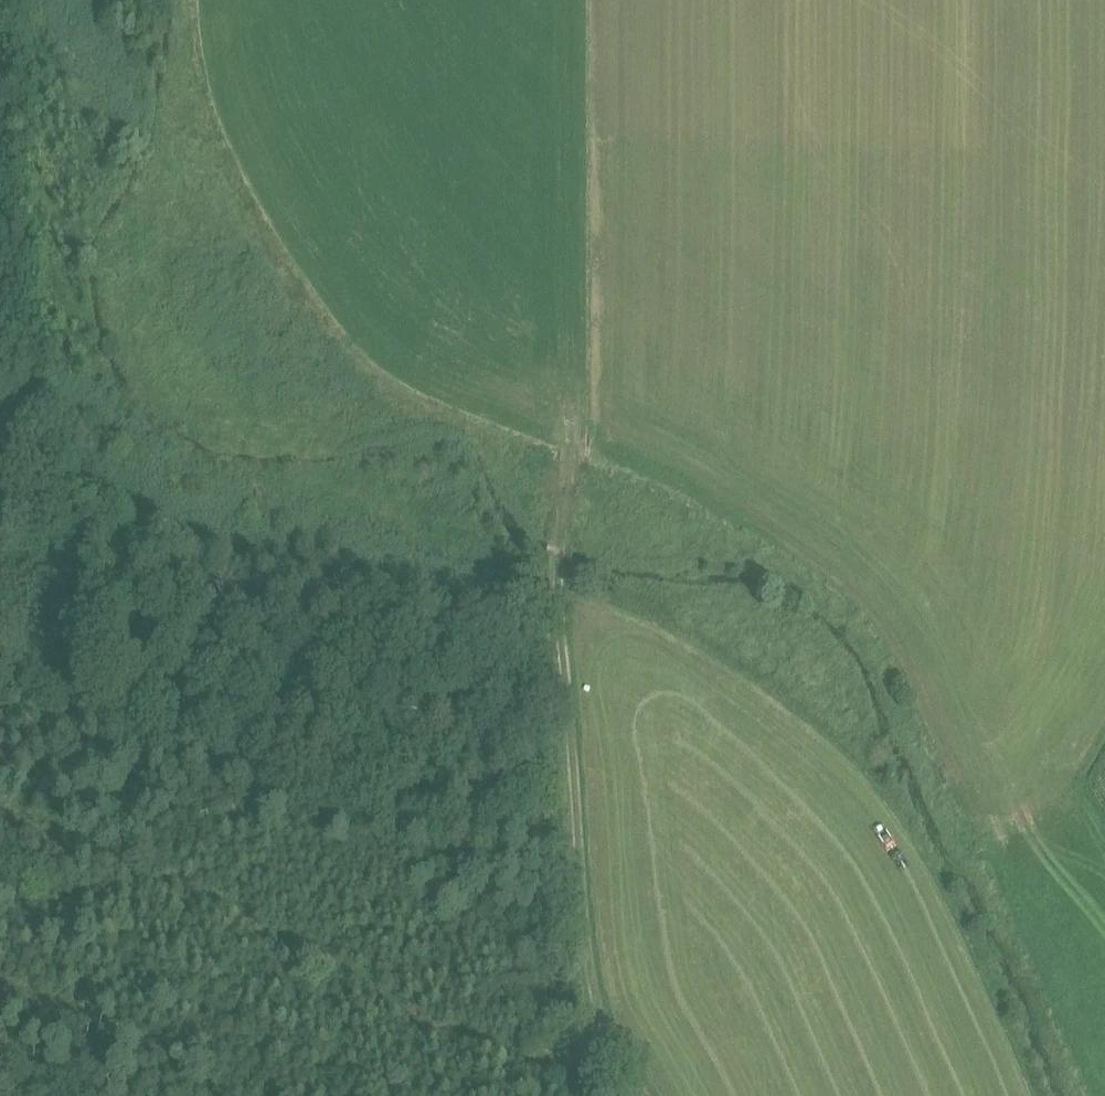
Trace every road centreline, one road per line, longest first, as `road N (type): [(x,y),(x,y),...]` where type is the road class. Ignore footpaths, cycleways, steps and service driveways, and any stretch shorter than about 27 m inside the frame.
road 1 (track): [(0,670),(516,882),(542,923),(582,1095)]

